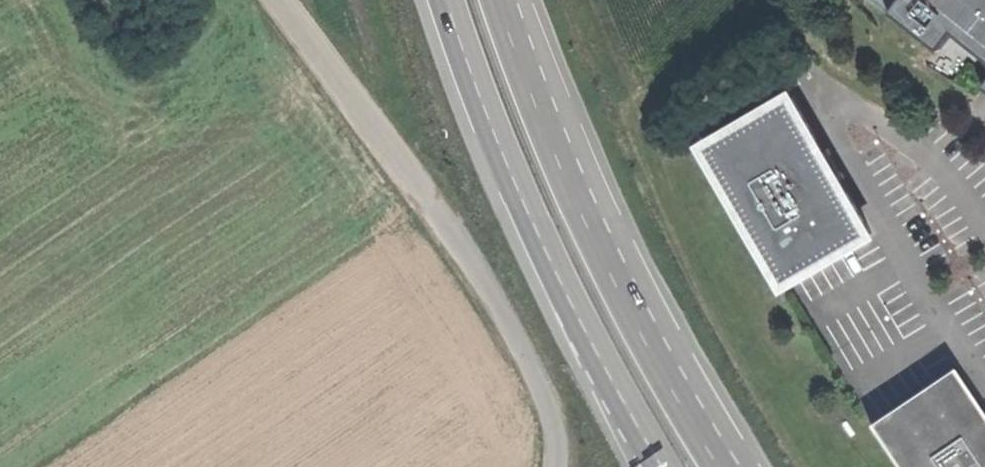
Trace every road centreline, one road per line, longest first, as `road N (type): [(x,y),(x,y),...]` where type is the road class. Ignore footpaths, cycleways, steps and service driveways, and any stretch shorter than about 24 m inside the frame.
road 1 (unclassified): [(559,466),(556,426),(540,387),(474,265),(279,0)]
road 2 (trunk): [(730,466),(659,361),(548,134),(503,0)]
road 3 (trunk): [(449,0),(498,143),(612,383),(664,466)]

